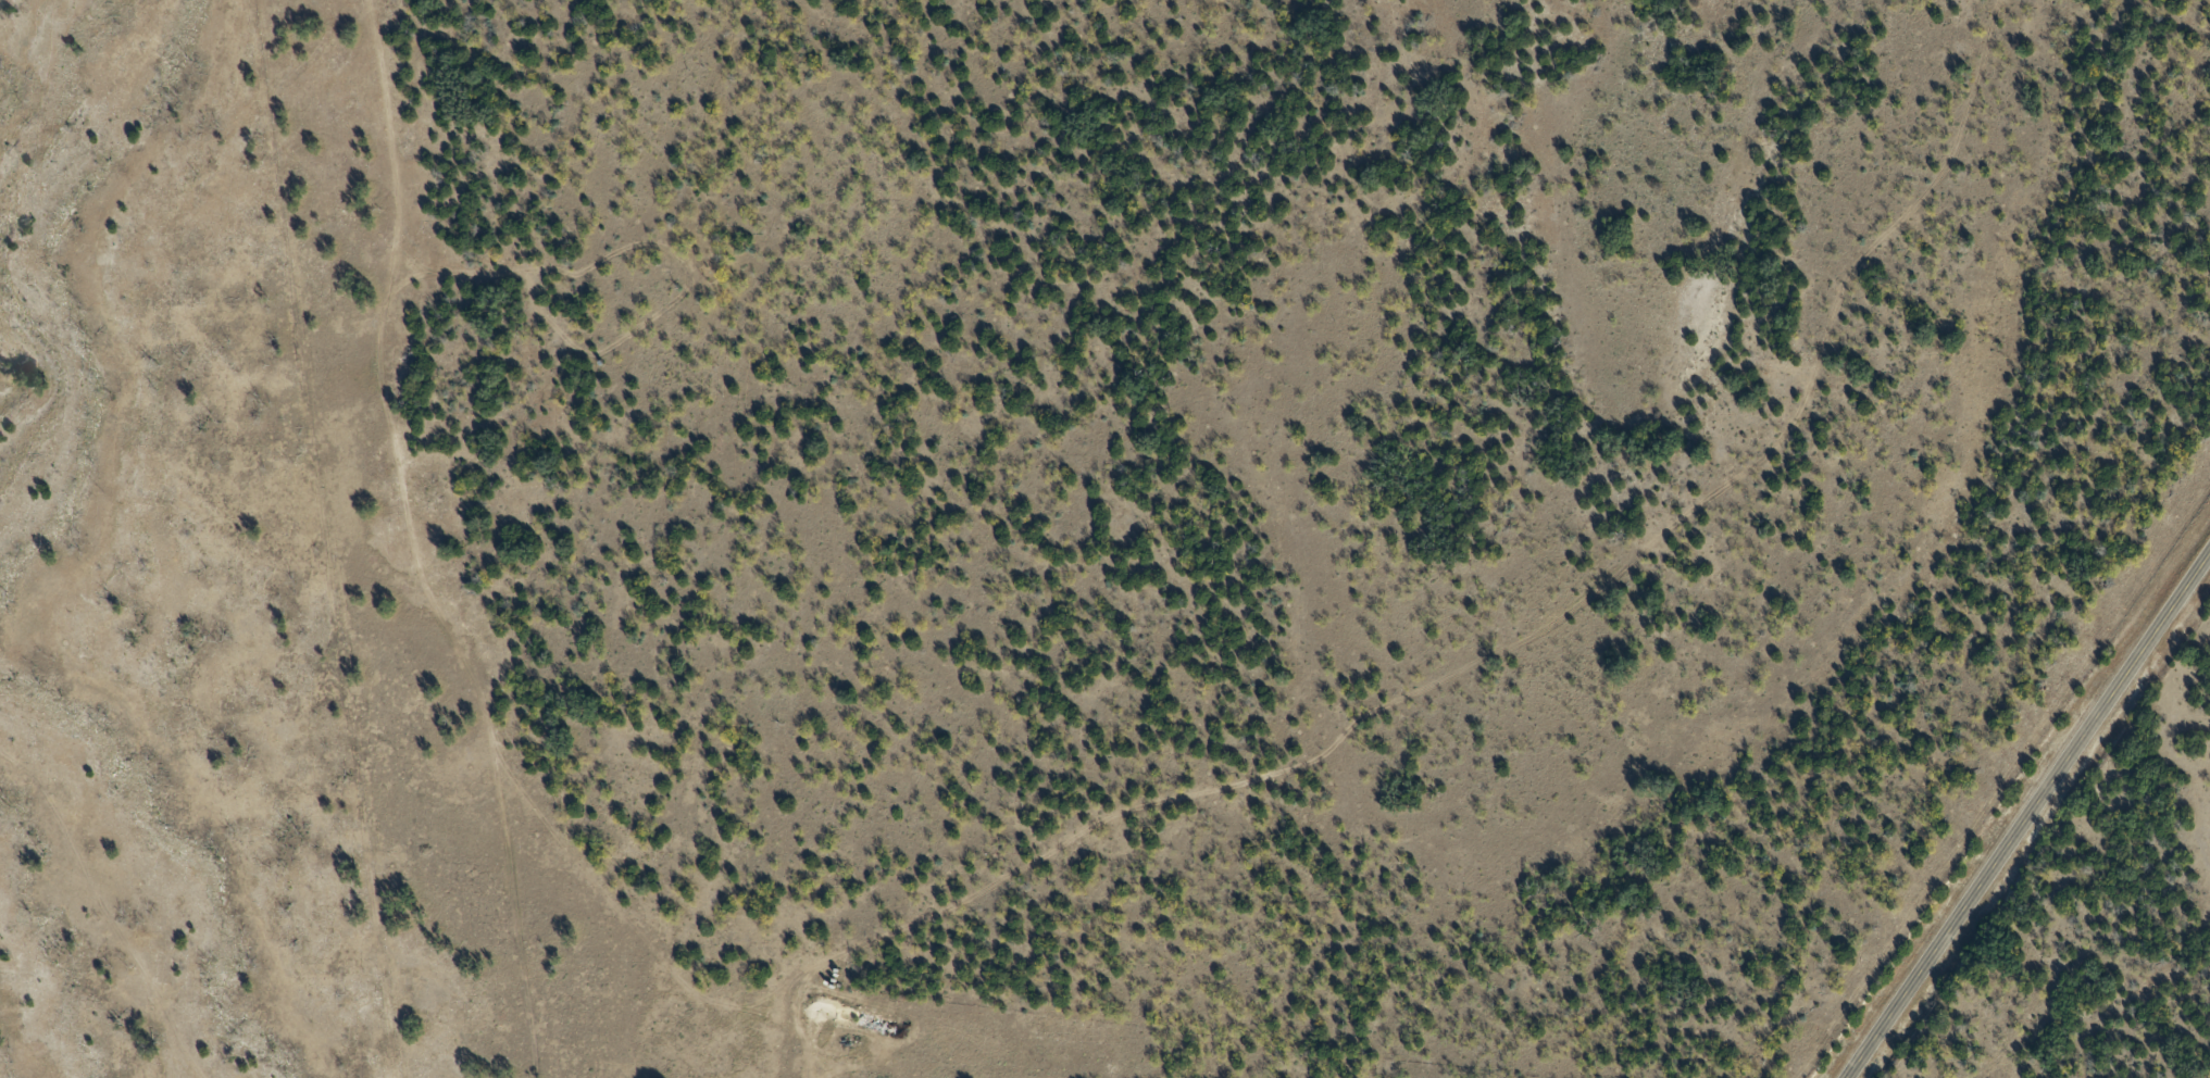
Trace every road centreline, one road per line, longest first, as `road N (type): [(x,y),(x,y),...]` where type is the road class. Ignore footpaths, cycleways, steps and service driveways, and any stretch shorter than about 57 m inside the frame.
road 1 (secondary): [(1849,1077),(2209,555)]

